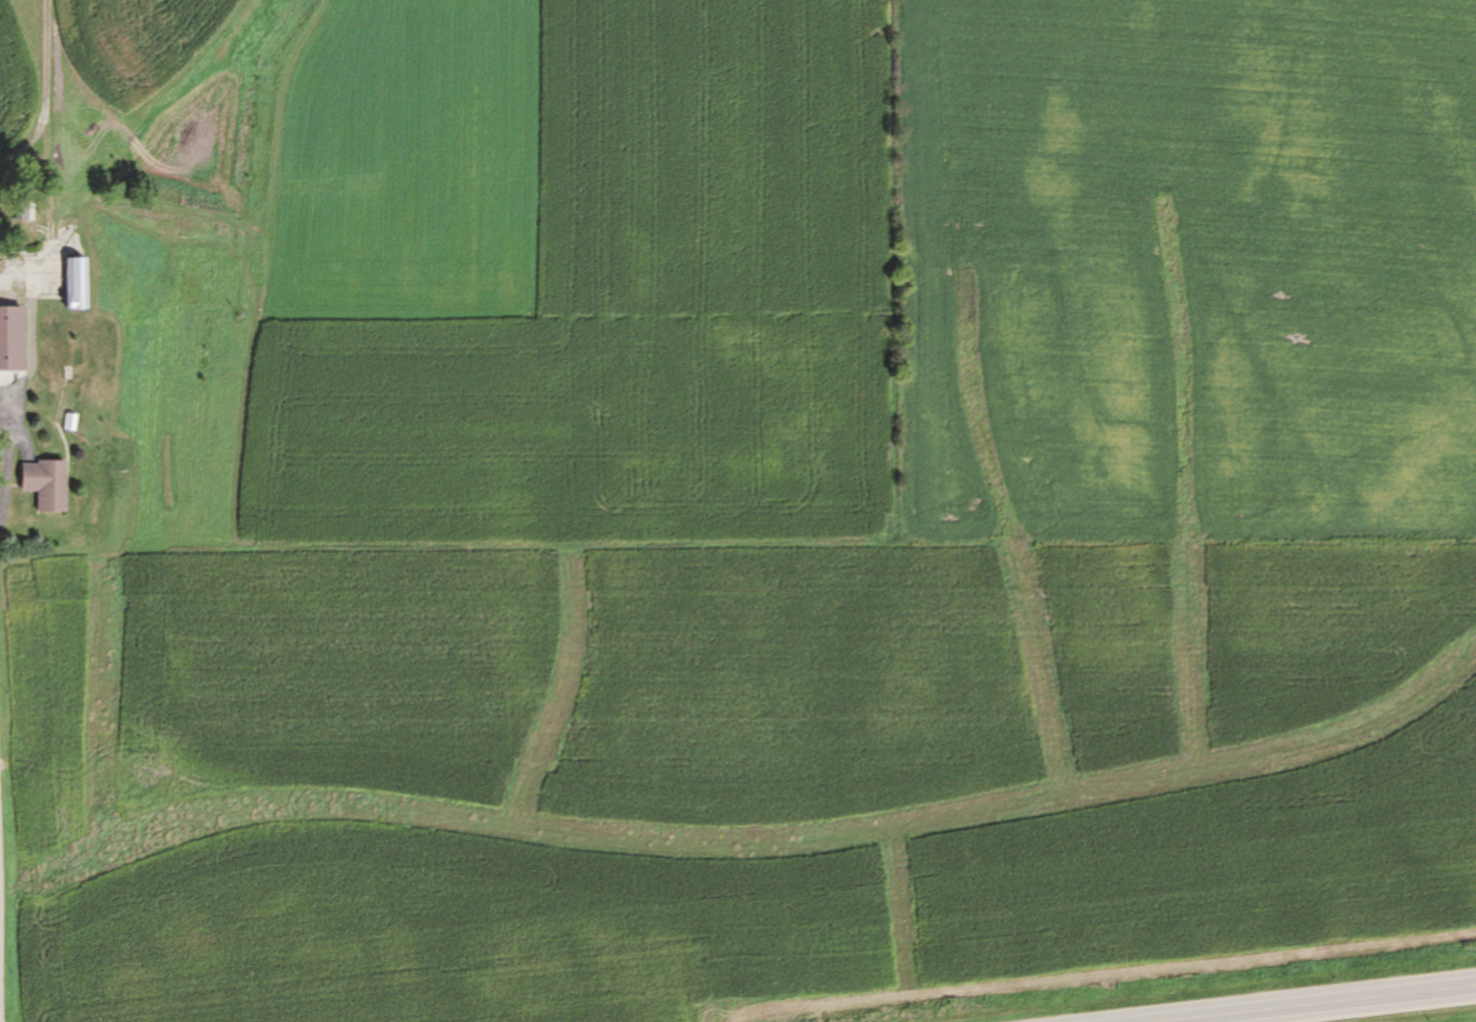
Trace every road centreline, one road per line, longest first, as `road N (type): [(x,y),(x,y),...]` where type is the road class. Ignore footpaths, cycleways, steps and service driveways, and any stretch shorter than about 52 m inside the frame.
road 1 (primary): [(1163,1021),(1475,988)]

